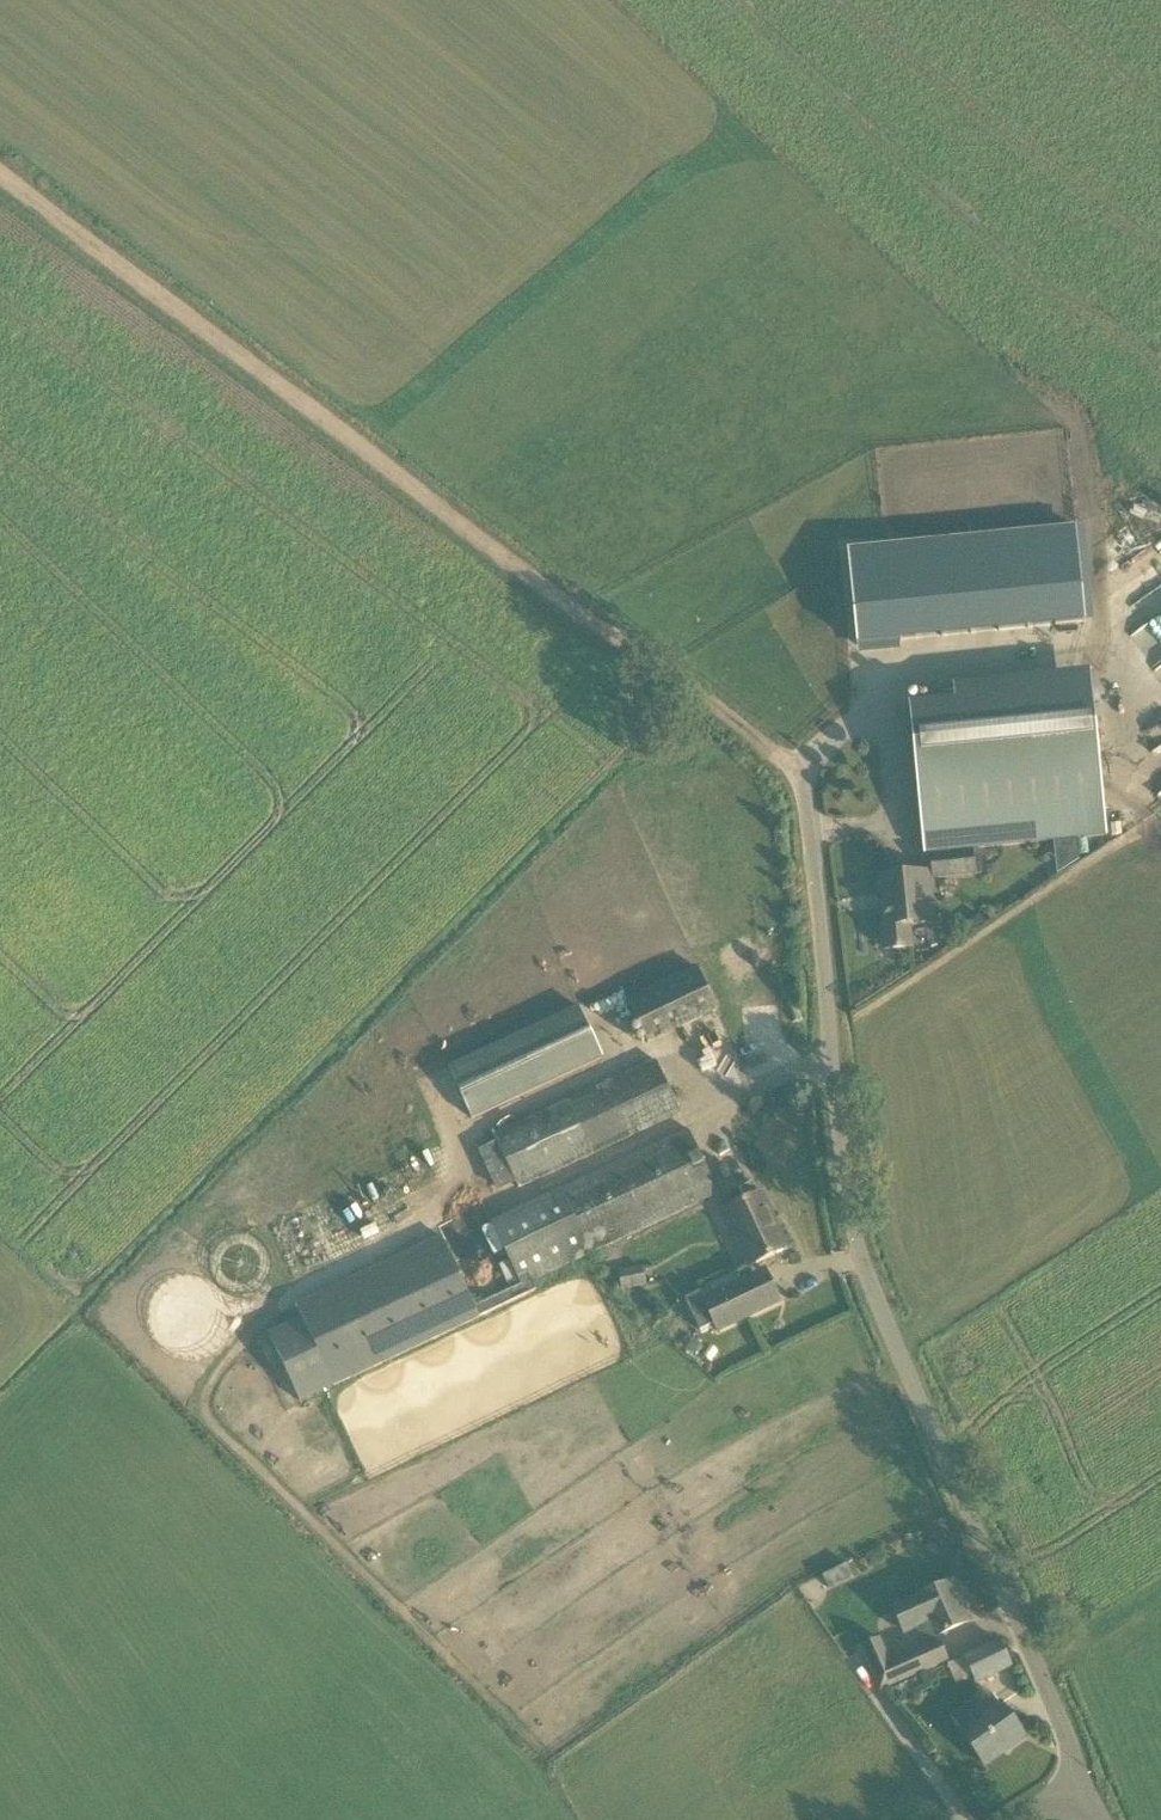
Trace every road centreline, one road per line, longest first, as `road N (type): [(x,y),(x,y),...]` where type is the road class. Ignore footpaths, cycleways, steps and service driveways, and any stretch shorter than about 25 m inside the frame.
road 1 (unclassified): [(1087,1787),(855,1247),(811,811),(788,764),(677,683)]
road 2 (track): [(677,683),(0,171)]

